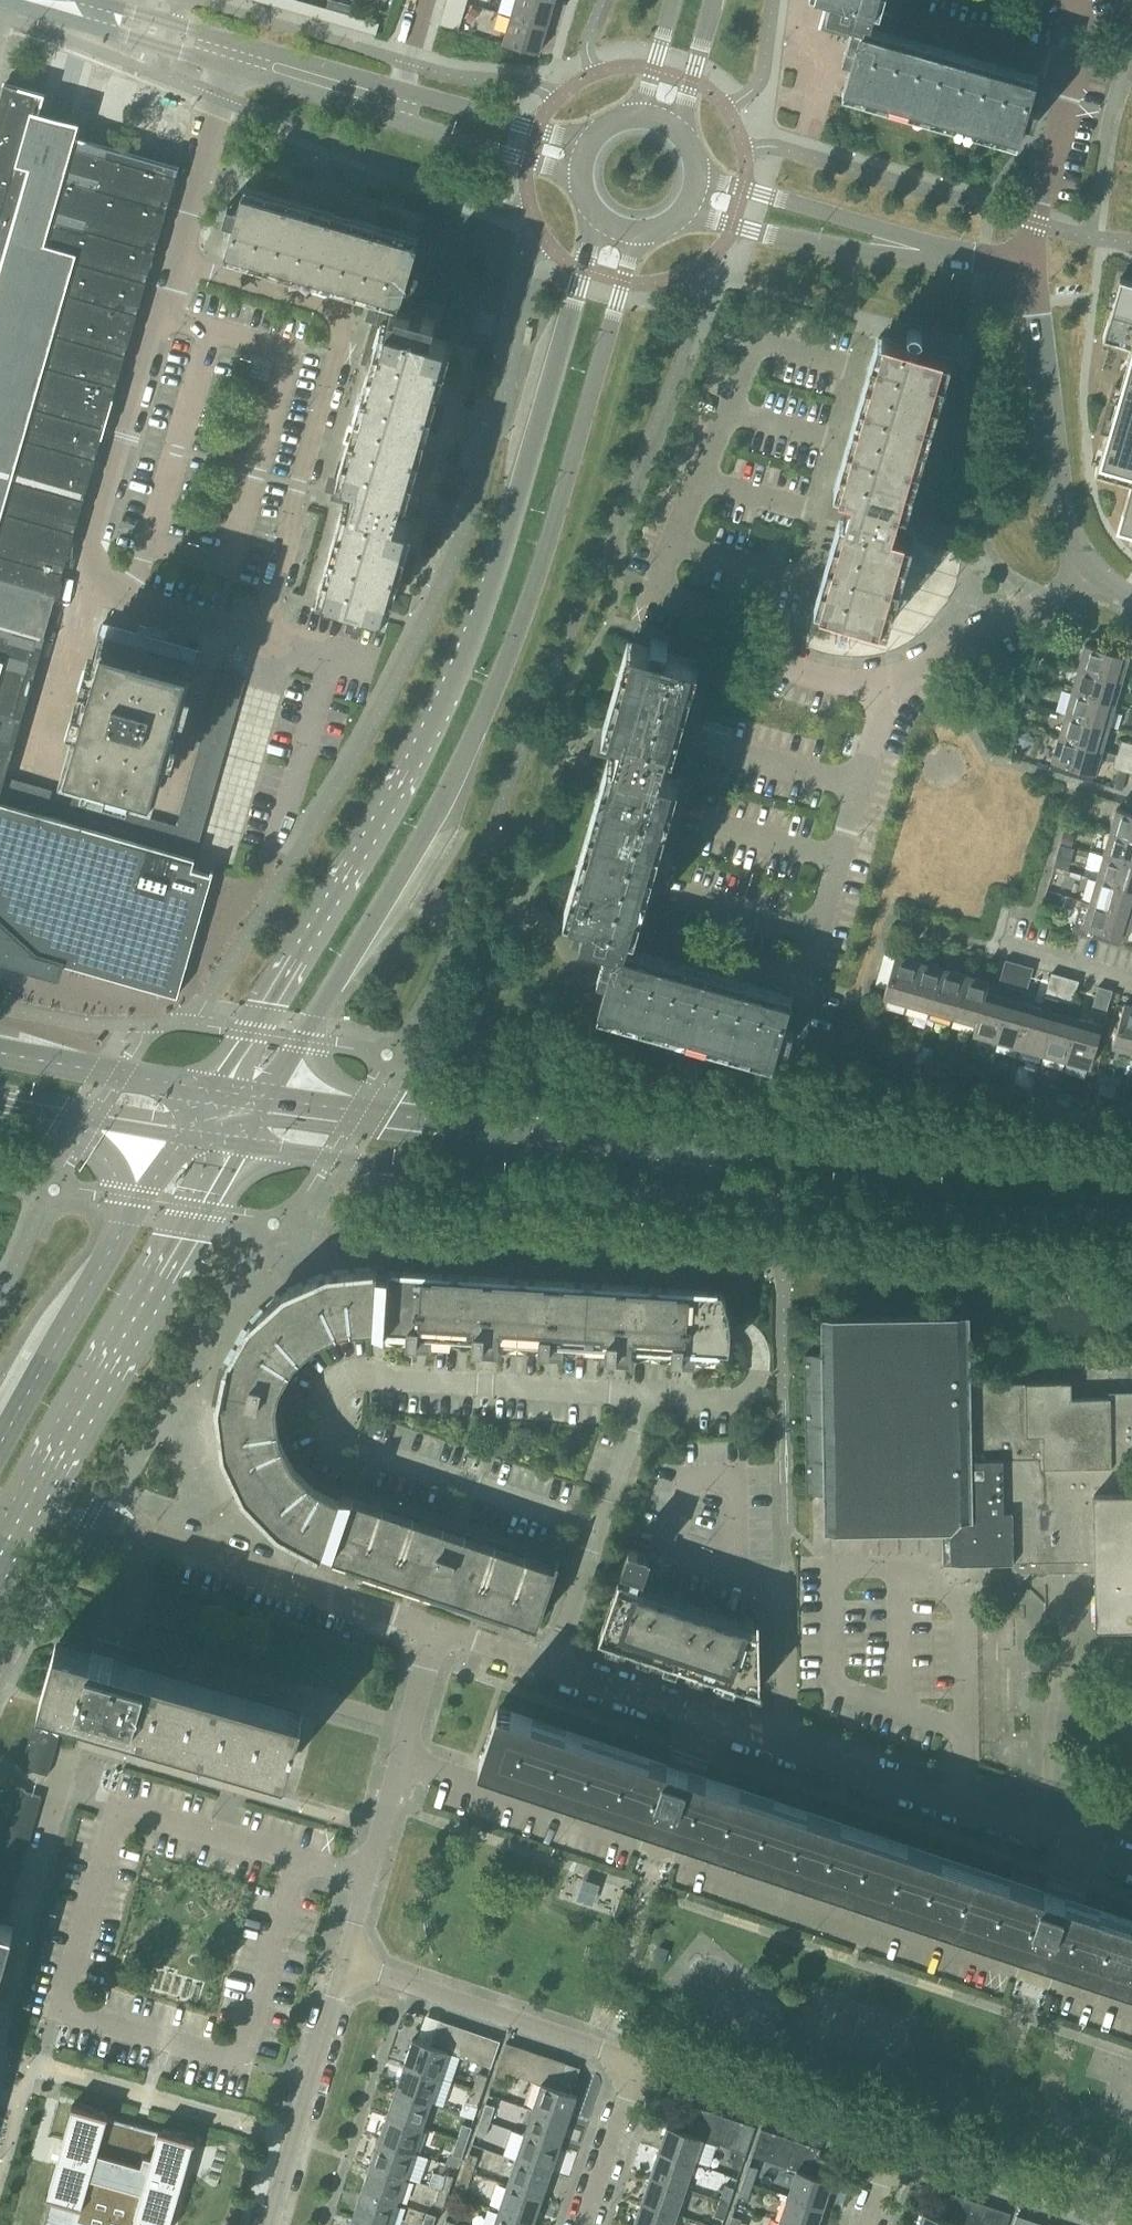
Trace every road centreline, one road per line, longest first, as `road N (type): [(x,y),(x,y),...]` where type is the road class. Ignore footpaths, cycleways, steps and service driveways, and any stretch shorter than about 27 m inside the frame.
road 1 (tertiary): [(599,214),(508,543),(438,717),(215,1088)]
road 2 (tertiary): [(272,1097),(439,820),(531,598),(642,230)]
road 3 (tertiary): [(244,1146),(716,1200),(1131,1220)]
road 4 (tertiary): [(1131,1169),(730,1155),(272,1097)]
road 5 (unclassified): [(1131,2006),(400,1762)]
road 6 (unclassified): [(596,1528),(339,1436),(331,1396),(341,1383),(366,1377),(646,1395)]
road 7 (residential): [(81,584),(25,770),(166,805),(220,622)]
road 8 (residential): [(174,262),(352,313),(263,635)]
road 9 (unclassified): [(47,1485),(167,1539),(438,1626)]
road 10 (secondary): [(47,1485),(244,1146)]
road 11 (unclassified): [(1131,1862),(780,1743)]
road 12 (secondary): [(186,1136),(142,1197),(0,1448)]
road 13 (residential): [(1028,267),(903,246),(694,192)]
road 14 (residential): [(174,262),(81,584)]
road 15 (residential): [(1092,574),(1058,488),(1028,267)]
road 16 (unclassified): [(640,2061),(345,1962)]
road 17 (residential): [(1028,267),(1085,63),(1085,18),(1076,0)]
road 18 (unclassified): [(272,2224),(345,1962)]
road 19 (unclassified): [(891,2145),(640,2061)]
road 20 (unclassified): [(1131,2224),(891,2145)]
road 21 (unclassified): [(780,1743),(547,1663)]
road 22 (residential): [(889,687),(1092,574)]
road 23 (unclassified): [(6,1),(227,65)]
road 24 (unclassified): [(409,1731),(198,1668)]
road 25 (secondary): [(215,1088),(0,1046)]
road 26 (residential): [(174,262),(227,65)]
road 27 (unclassified): [(393,117),(582,175)]
road 28 (secondary): [(0,1102),(186,1136)]
road 29 (unclassified): [(227,65),(393,117)]
road 30 (residential): [(401,90),(234,42)]
road 31 (unclassified): [(583,2224),(640,2061)]
road 32 (unclassified): [(780,1743),(782,1584)]
road 33 (residential): [(234,42),(95,2)]
road 34 (residential): [(220,622),(81,584)]
road 35 (residential): [(539,130),(401,90)]
road 36 (unclassified): [(547,1663),(596,1528)]
road 37 (unclassified): [(596,1528),(646,1395)]
road 38 (residential): [(1131,982),(995,945)]
road 39 (tertiary): [(681,132),(709,0)]
road 40 (unclassified): [(368,1880),(400,1762)]
road 41 (tertiary): [(674,0),(637,115)]

